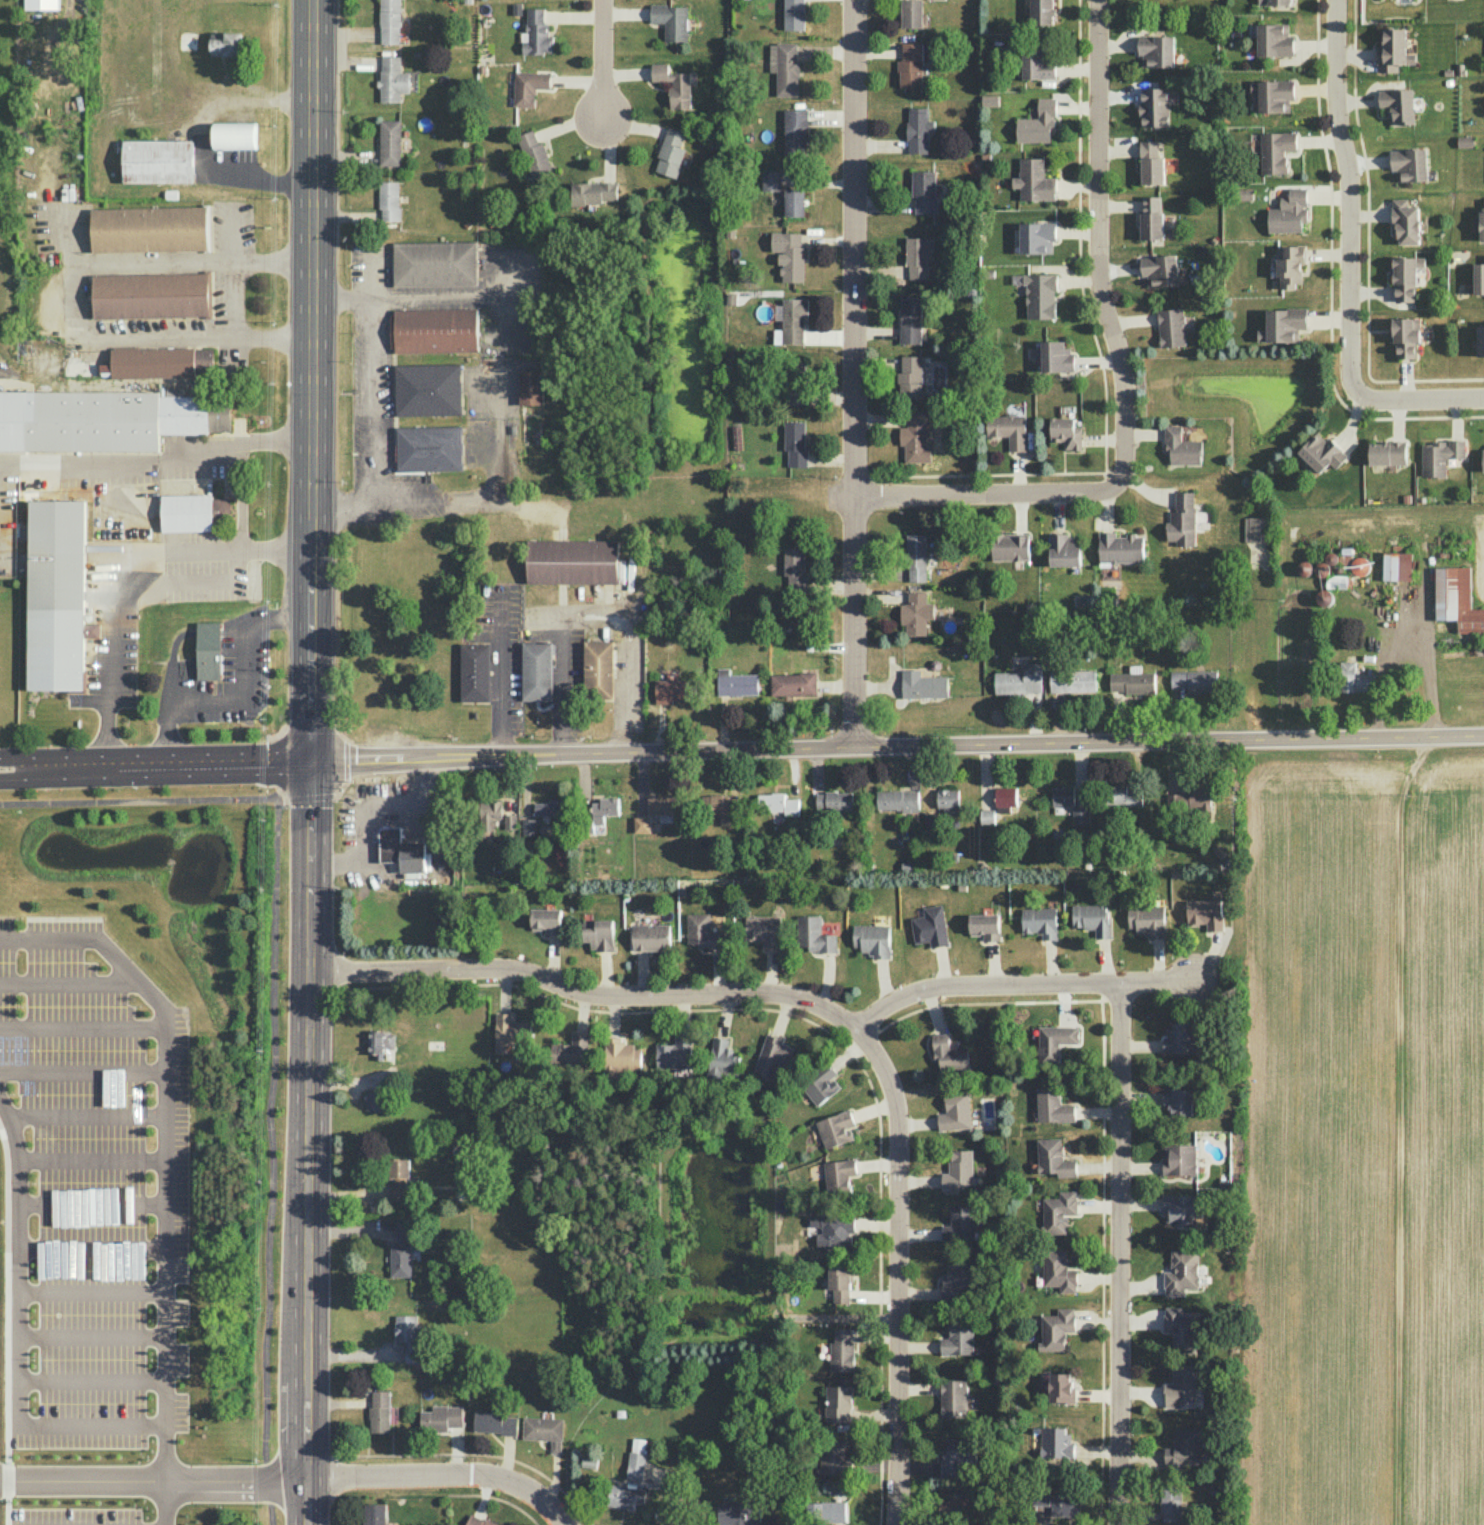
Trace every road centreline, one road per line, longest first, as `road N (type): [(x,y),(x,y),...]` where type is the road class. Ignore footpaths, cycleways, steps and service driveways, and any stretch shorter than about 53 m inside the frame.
road 1 (residential): [(310,765),(1483,736)]
road 2 (residential): [(309,972),(502,969),(586,993),(764,992),(796,998),(858,1031),(894,1001),(930,987),(1196,982)]
road 3 (secondary): [(312,0),(310,765)]
road 4 (secondary): [(310,765),(309,1524)]
road 5 (residential): [(852,0),(851,749)]
road 6 (residential): [(1120,985),(1118,1524)]
road 7 (residential): [(858,1031),(893,1092),(897,1132),(894,1524)]
road 8 (residential): [(1118,481),(1121,372),(1097,290),(1096,0)]
road 9 (residential): [(1336,0),(1339,133),(1349,176),(1350,382),(1360,400)]
road 10 (residential): [(309,1484),(494,1477),(535,1496),(564,1524)]
road 11 (residential): [(851,491),(1096,490),(1118,481)]
road 12 (tertiary): [(86,768),(310,765)]
road 13 (residential): [(1360,400),(1483,398)]
road 14 (residential): [(603,0),(602,122)]

